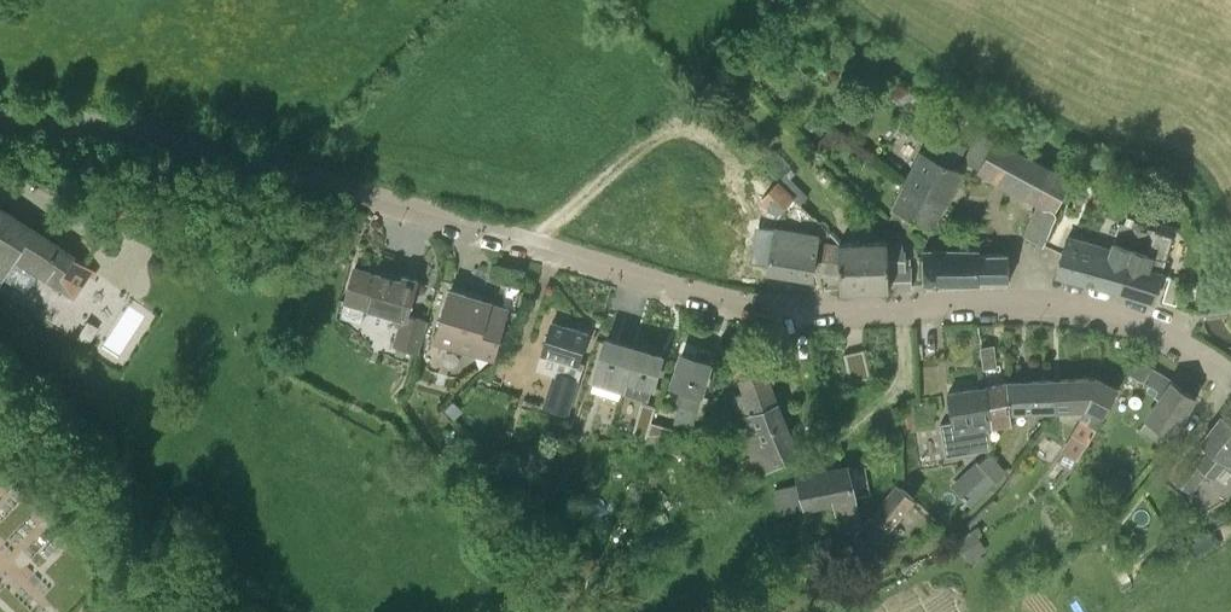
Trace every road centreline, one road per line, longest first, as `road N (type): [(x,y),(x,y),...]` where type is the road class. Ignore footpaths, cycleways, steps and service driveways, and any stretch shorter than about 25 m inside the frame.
road 1 (residential): [(1230,378),(1161,329),(1109,312),(1022,302),(809,311),(749,305),(172,137),(0,117)]

